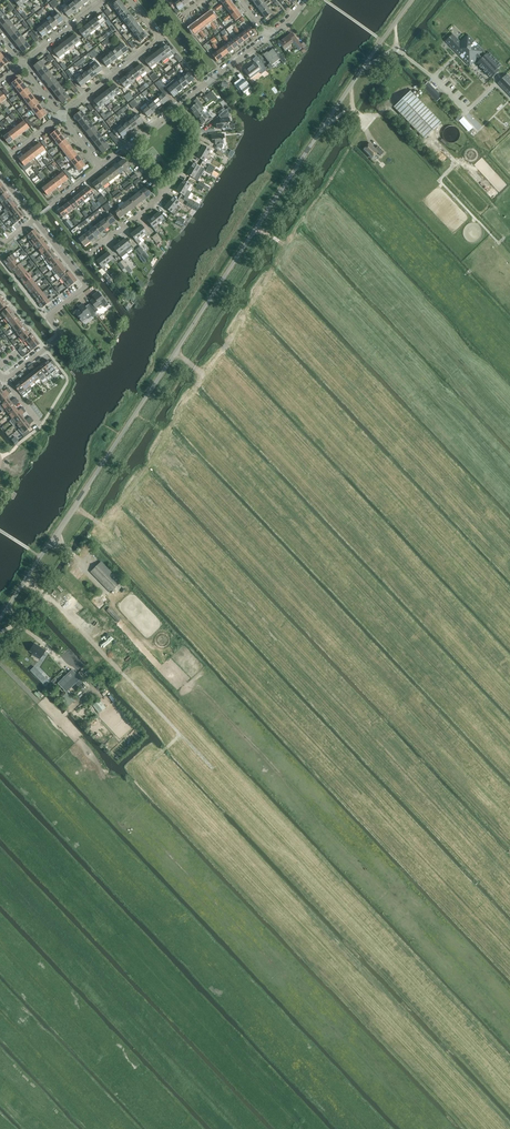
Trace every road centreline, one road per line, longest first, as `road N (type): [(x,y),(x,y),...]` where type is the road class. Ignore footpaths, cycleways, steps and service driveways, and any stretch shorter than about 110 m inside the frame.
road 1 (unclassified): [(0,621),(412,0)]
road 2 (track): [(352,108),(370,123),(148,469),(102,523),(74,508)]
road 3 (residential): [(5,379),(60,336),(45,317),(85,285),(34,220)]
road 4 (track): [(180,734),(56,603),(25,582)]
road 5 (residential): [(61,116),(160,39)]

